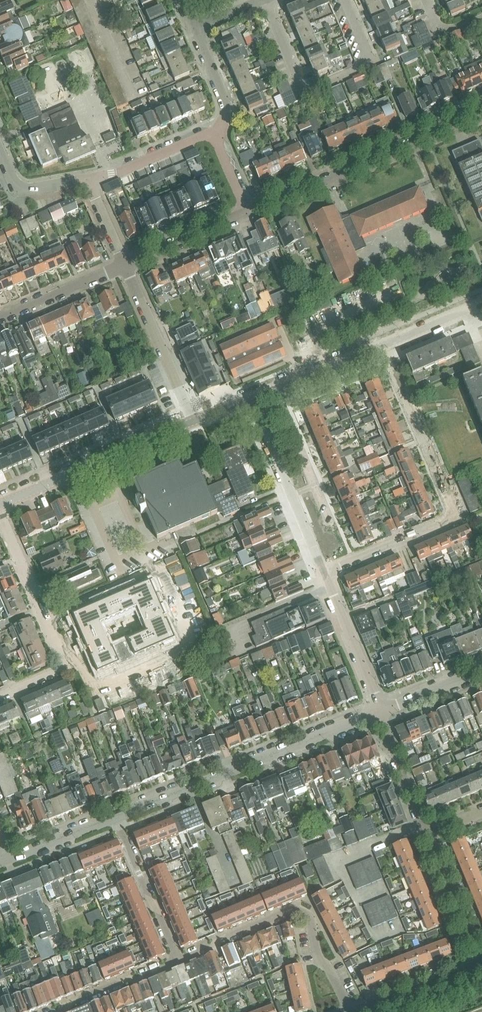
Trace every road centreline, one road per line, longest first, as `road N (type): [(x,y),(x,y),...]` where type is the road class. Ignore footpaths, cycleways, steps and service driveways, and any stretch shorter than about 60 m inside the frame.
road 1 (residential): [(325,573),(454,515),(384,344)]
road 2 (residential): [(115,816),(379,712)]
road 3 (residential): [(248,214),(481,112)]
road 4 (residential): [(0,695),(64,662),(0,513)]
road 5 (residential): [(267,0),(300,82),(311,88),(368,59),(346,0)]
road 6 (tertiary): [(195,421),(0,505)]
road 7 (residential): [(325,573),(253,398)]
road 8 (residential): [(195,421),(125,265)]
road 9 (residential): [(178,961),(115,816)]
road 10 (residential): [(379,712),(325,573)]
road 11 (residential): [(479,965),(426,833)]
road 12 (tertiary): [(253,398),(384,344)]
road 13 (residential): [(89,177),(220,129)]
road 14 (residential): [(125,265),(0,318)]
road 15 (residential): [(354,1011),(479,965)]
road 16 (residential): [(125,265),(248,214)]
road 17 (residential): [(55,1011),(178,961)]
road 18 (residential): [(426,833),(379,712)]
road 19 (residential): [(178,961),(296,907)]
road 20 (residential): [(352,1011),(318,959),(310,915),(296,907)]

